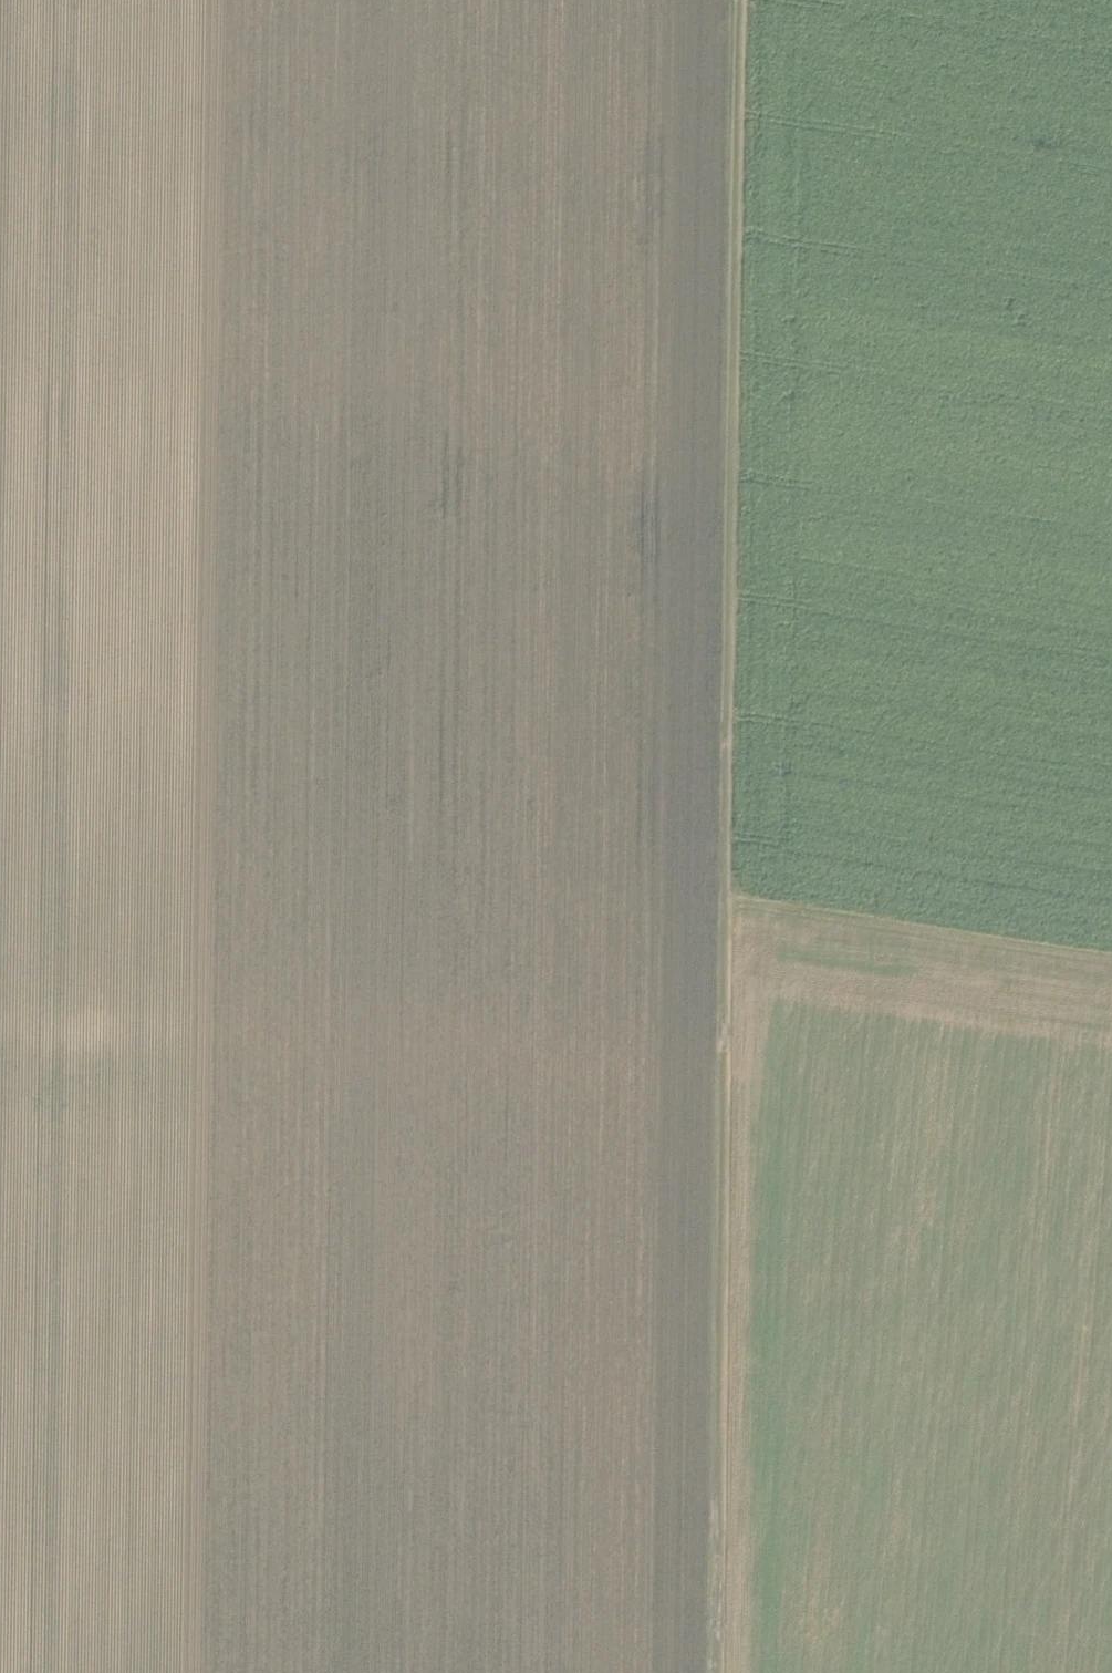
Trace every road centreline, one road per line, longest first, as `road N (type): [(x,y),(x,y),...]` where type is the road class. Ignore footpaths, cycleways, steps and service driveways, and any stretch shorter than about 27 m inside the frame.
road 1 (track): [(720,1672),(742,0)]

